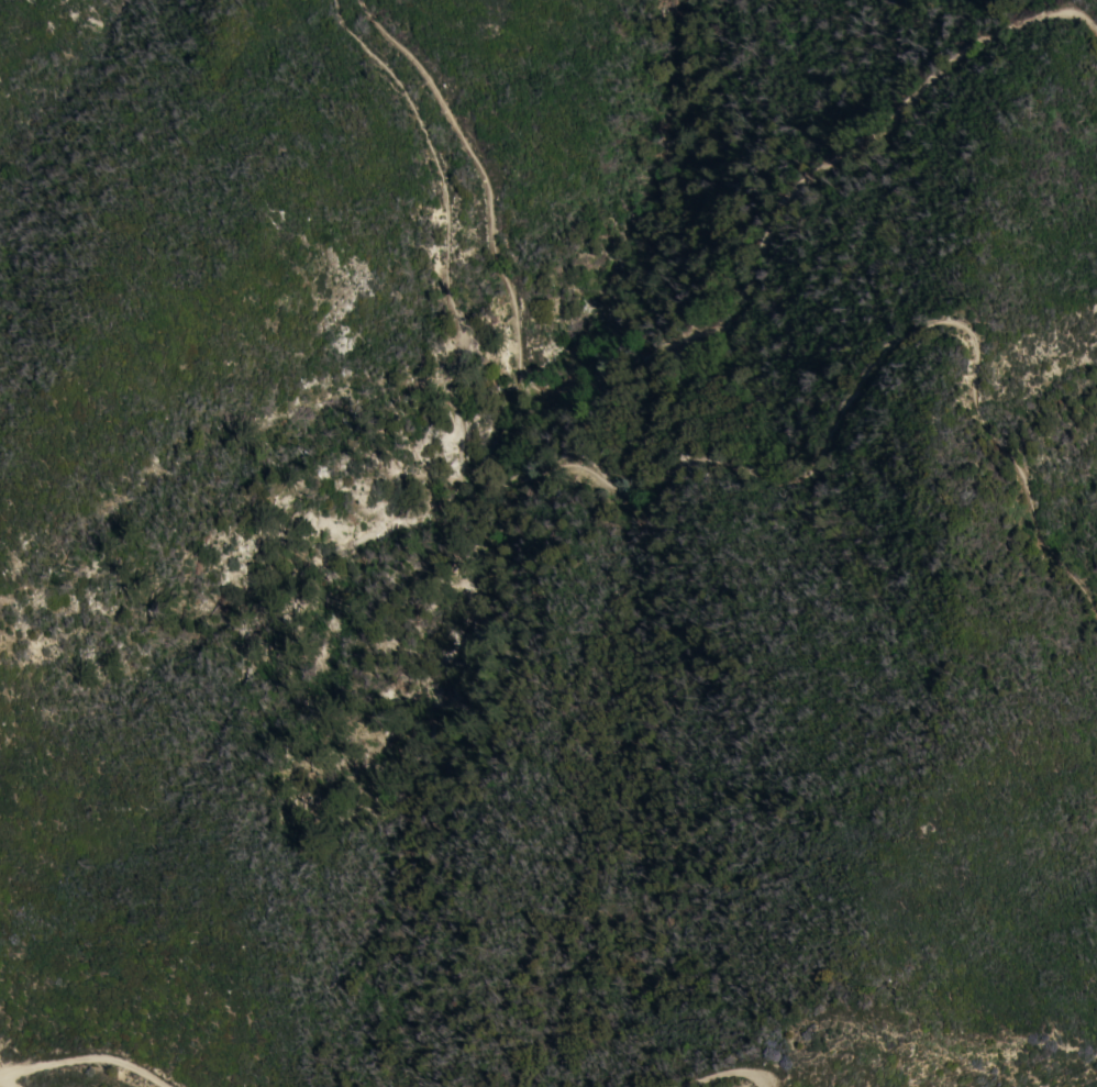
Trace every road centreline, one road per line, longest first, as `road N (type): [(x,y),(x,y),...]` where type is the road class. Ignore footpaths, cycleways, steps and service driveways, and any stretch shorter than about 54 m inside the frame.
road 1 (track): [(333,0),(343,24),(405,89),(439,173),(444,285),(456,315),(441,375),(470,496),(495,499),(567,459),(597,472),(614,496),(633,502),(669,458),(691,454),(738,463),(783,490),(802,487),(883,346),(921,314),(943,310),(968,331),(974,409),(1017,464),(1041,537),(1096,606)]
road 2 (track): [(1096,21),(1075,7),(1041,8),(967,49),(883,131),(804,186),(776,218),(732,322),(596,389),(547,403),(525,393),(513,374),(510,296),(488,235),(478,160),(413,55),(360,0)]
road 3 (track): [(172,1086),(106,1051),(0,1069)]

